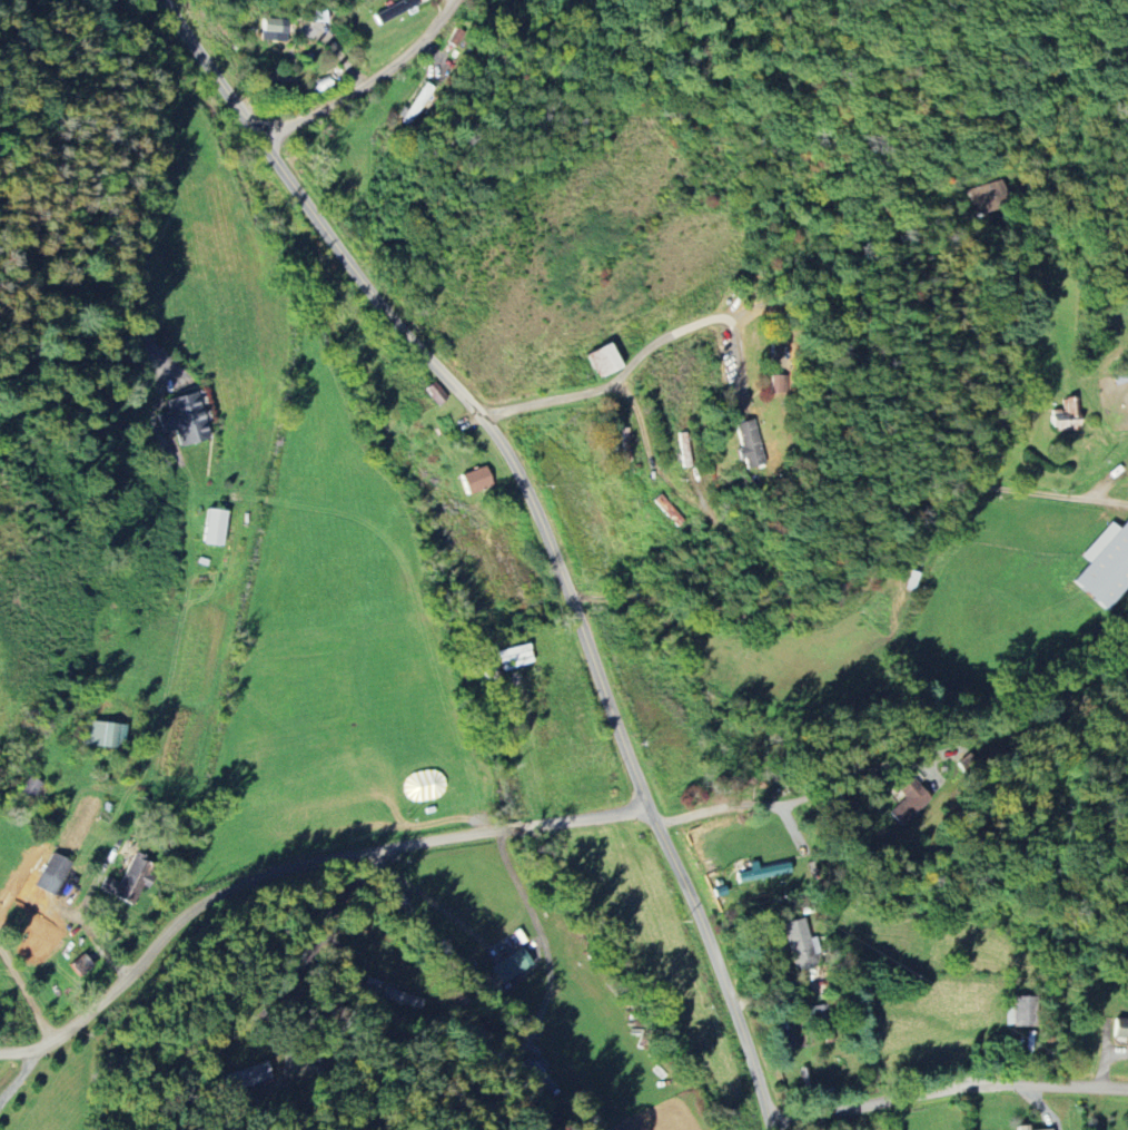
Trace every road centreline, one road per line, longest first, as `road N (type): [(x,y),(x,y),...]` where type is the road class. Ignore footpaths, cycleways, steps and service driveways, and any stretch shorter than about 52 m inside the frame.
road 1 (residential): [(573,596),(484,416),(362,278),(166,0)]
road 2 (residential): [(651,810),(348,852),(217,890),(57,1039),(0,1049)]
road 3 (residential): [(774,1129),(733,1002),(651,810),(573,596)]
road 4 (residential): [(771,1119),(993,1080),(1127,1086)]
road 5 (residential): [(263,136),(382,75),(457,0)]

